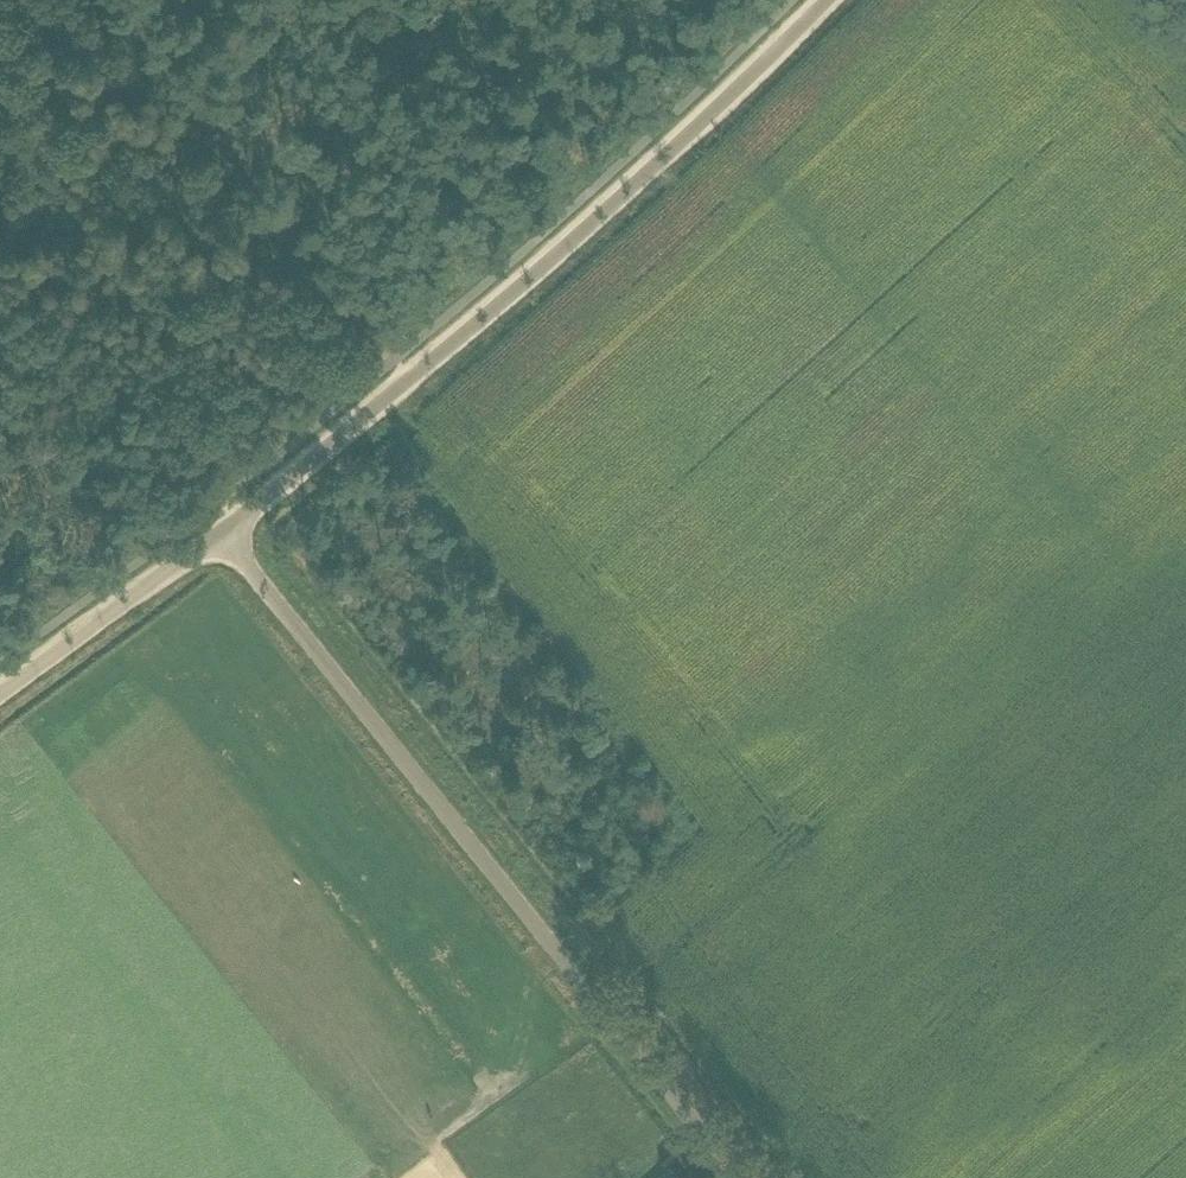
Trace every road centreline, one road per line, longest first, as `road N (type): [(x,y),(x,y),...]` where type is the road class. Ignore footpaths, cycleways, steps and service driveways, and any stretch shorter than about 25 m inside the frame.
road 1 (unclassified): [(741,1177),(218,532)]
road 2 (unclassified): [(218,532),(411,381),(828,0)]
road 3 (track): [(0,269),(211,507),(218,532)]
road 4 (unclassified): [(0,694),(218,532)]

